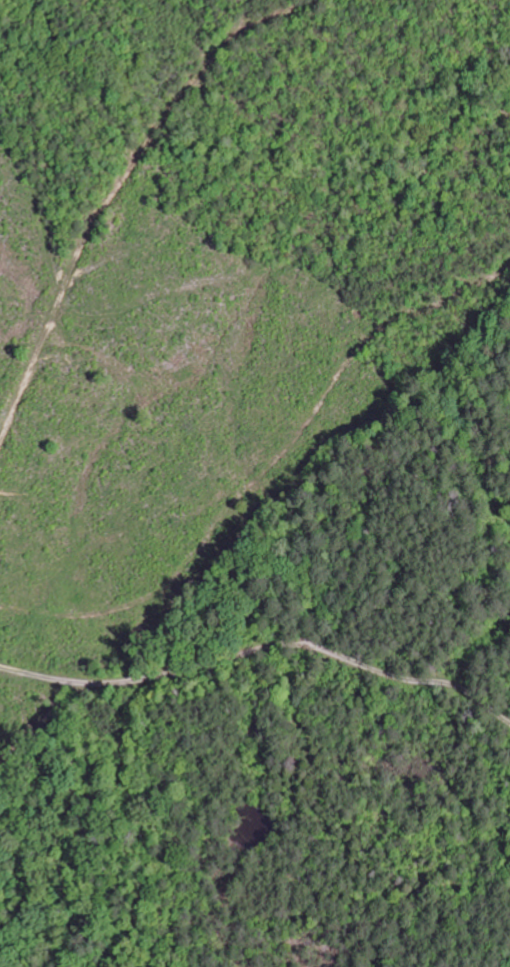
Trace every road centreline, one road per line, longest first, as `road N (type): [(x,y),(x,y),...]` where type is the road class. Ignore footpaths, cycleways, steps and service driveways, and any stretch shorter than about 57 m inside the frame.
road 1 (track): [(0,444),(96,219),(171,105),(251,24),(312,0)]
road 2 (track): [(0,665),(58,679),(133,679),(285,640),(450,682),(509,719)]

